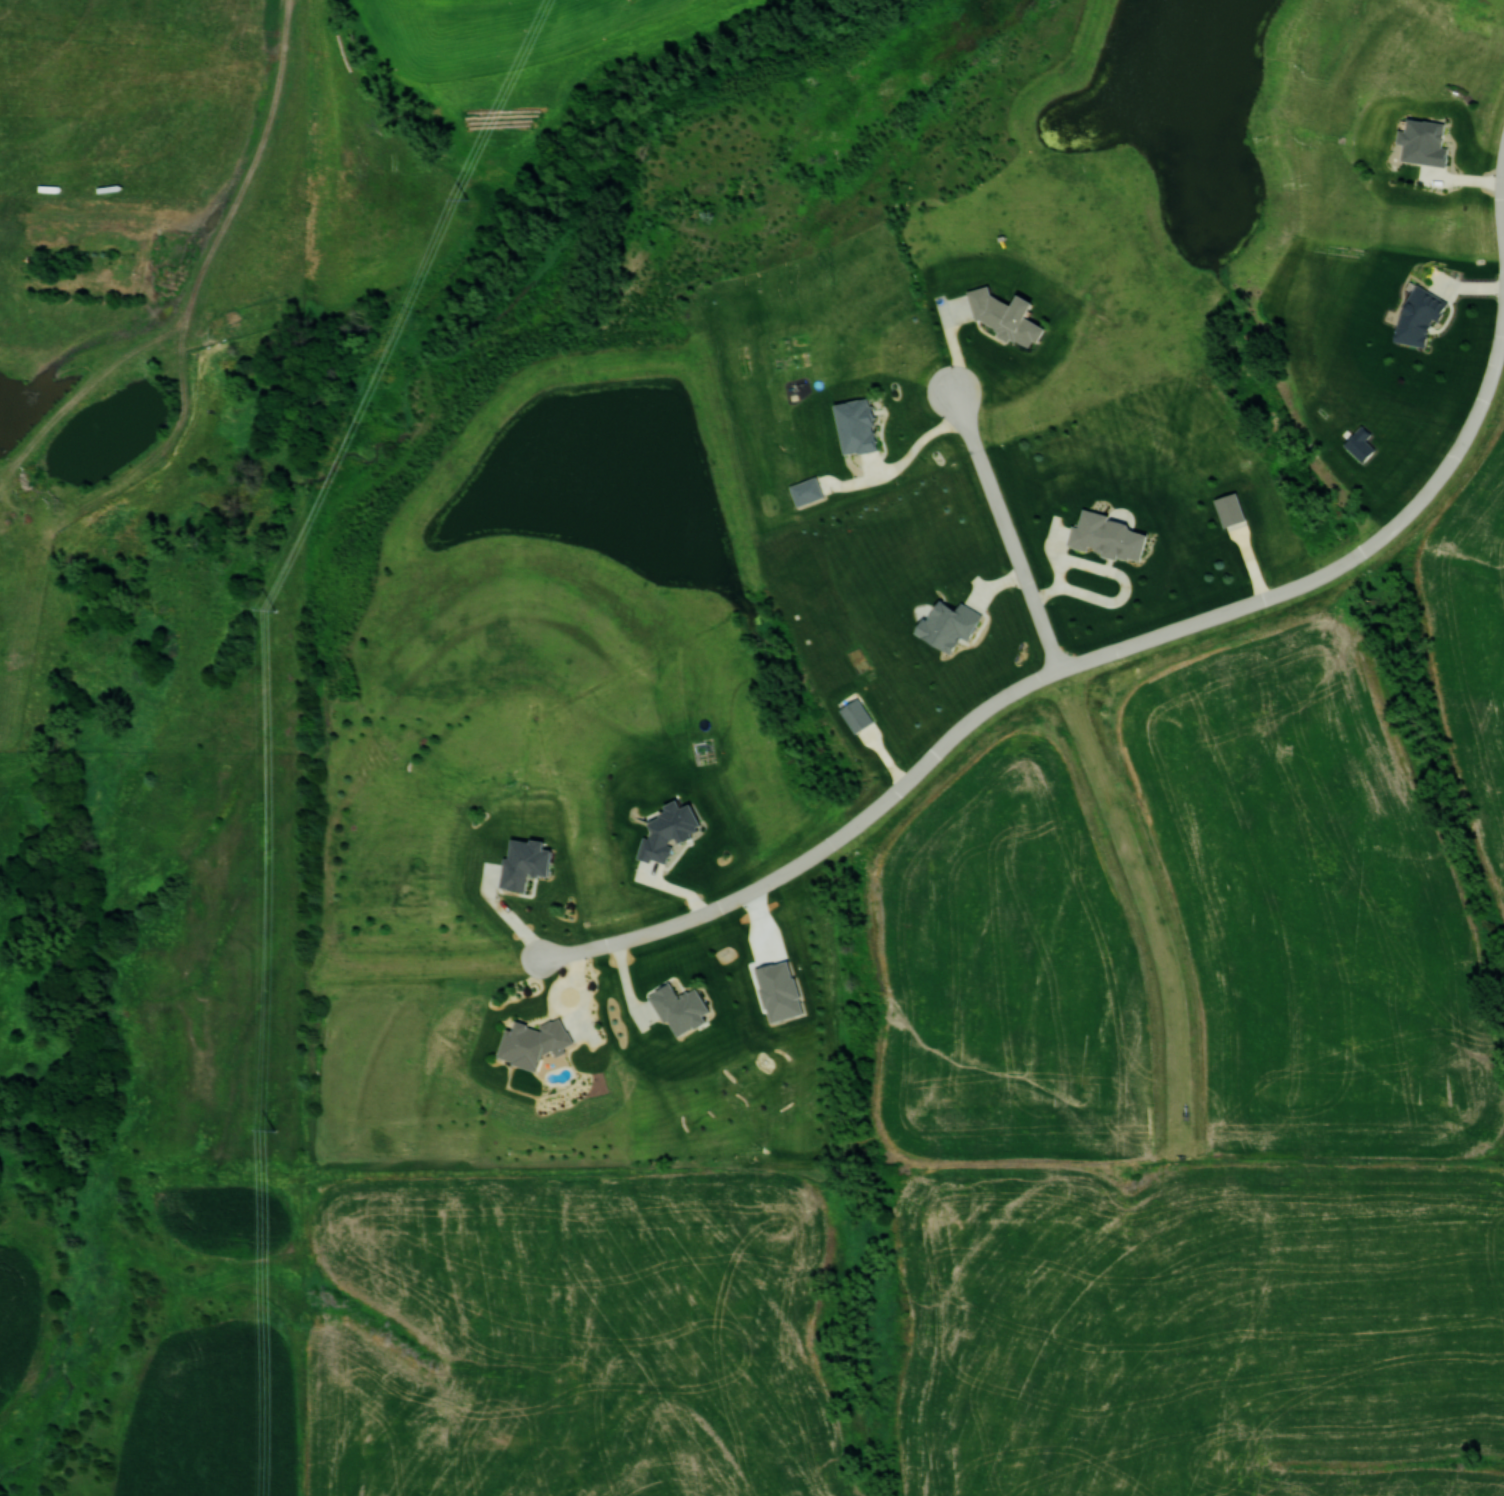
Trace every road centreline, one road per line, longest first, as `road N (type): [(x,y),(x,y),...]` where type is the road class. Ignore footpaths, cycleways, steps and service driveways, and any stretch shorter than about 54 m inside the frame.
road 1 (residential): [(1503,312),(1477,411),(1441,474),(1344,566),(998,698),(839,835)]
road 2 (residential): [(839,835),(721,904),(652,932),(543,956)]
road 3 (residential): [(1060,668),(952,393)]

